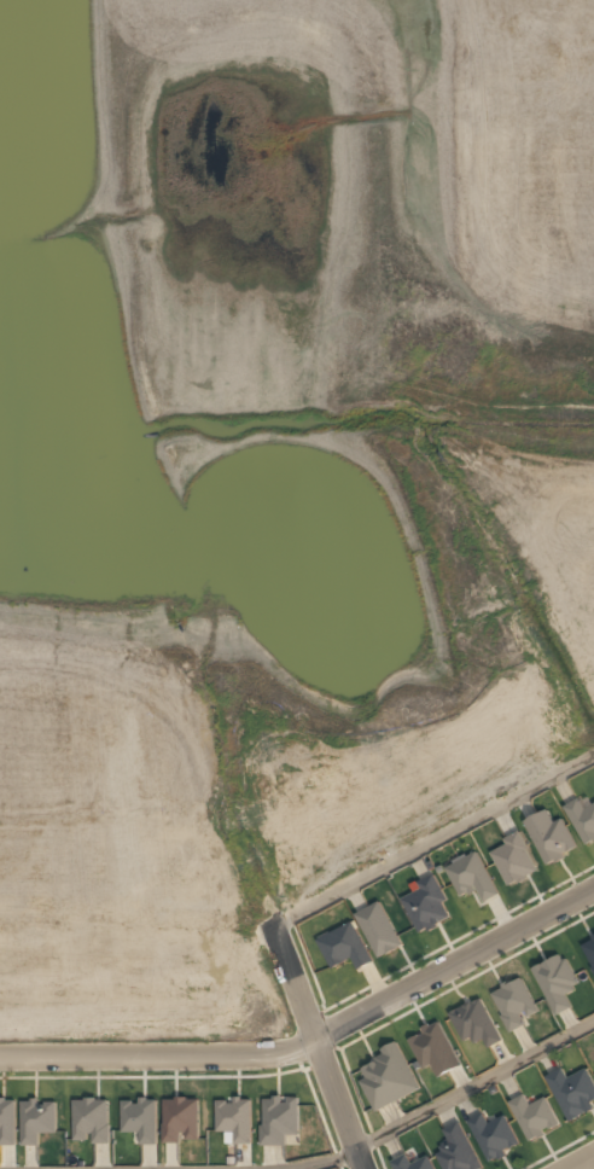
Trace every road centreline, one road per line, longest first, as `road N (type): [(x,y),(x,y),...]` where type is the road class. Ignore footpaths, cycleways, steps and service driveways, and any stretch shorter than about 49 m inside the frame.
road 1 (residential): [(593,888),(291,1048),(0,1056)]
road 2 (residential): [(269,918),(363,1168)]

